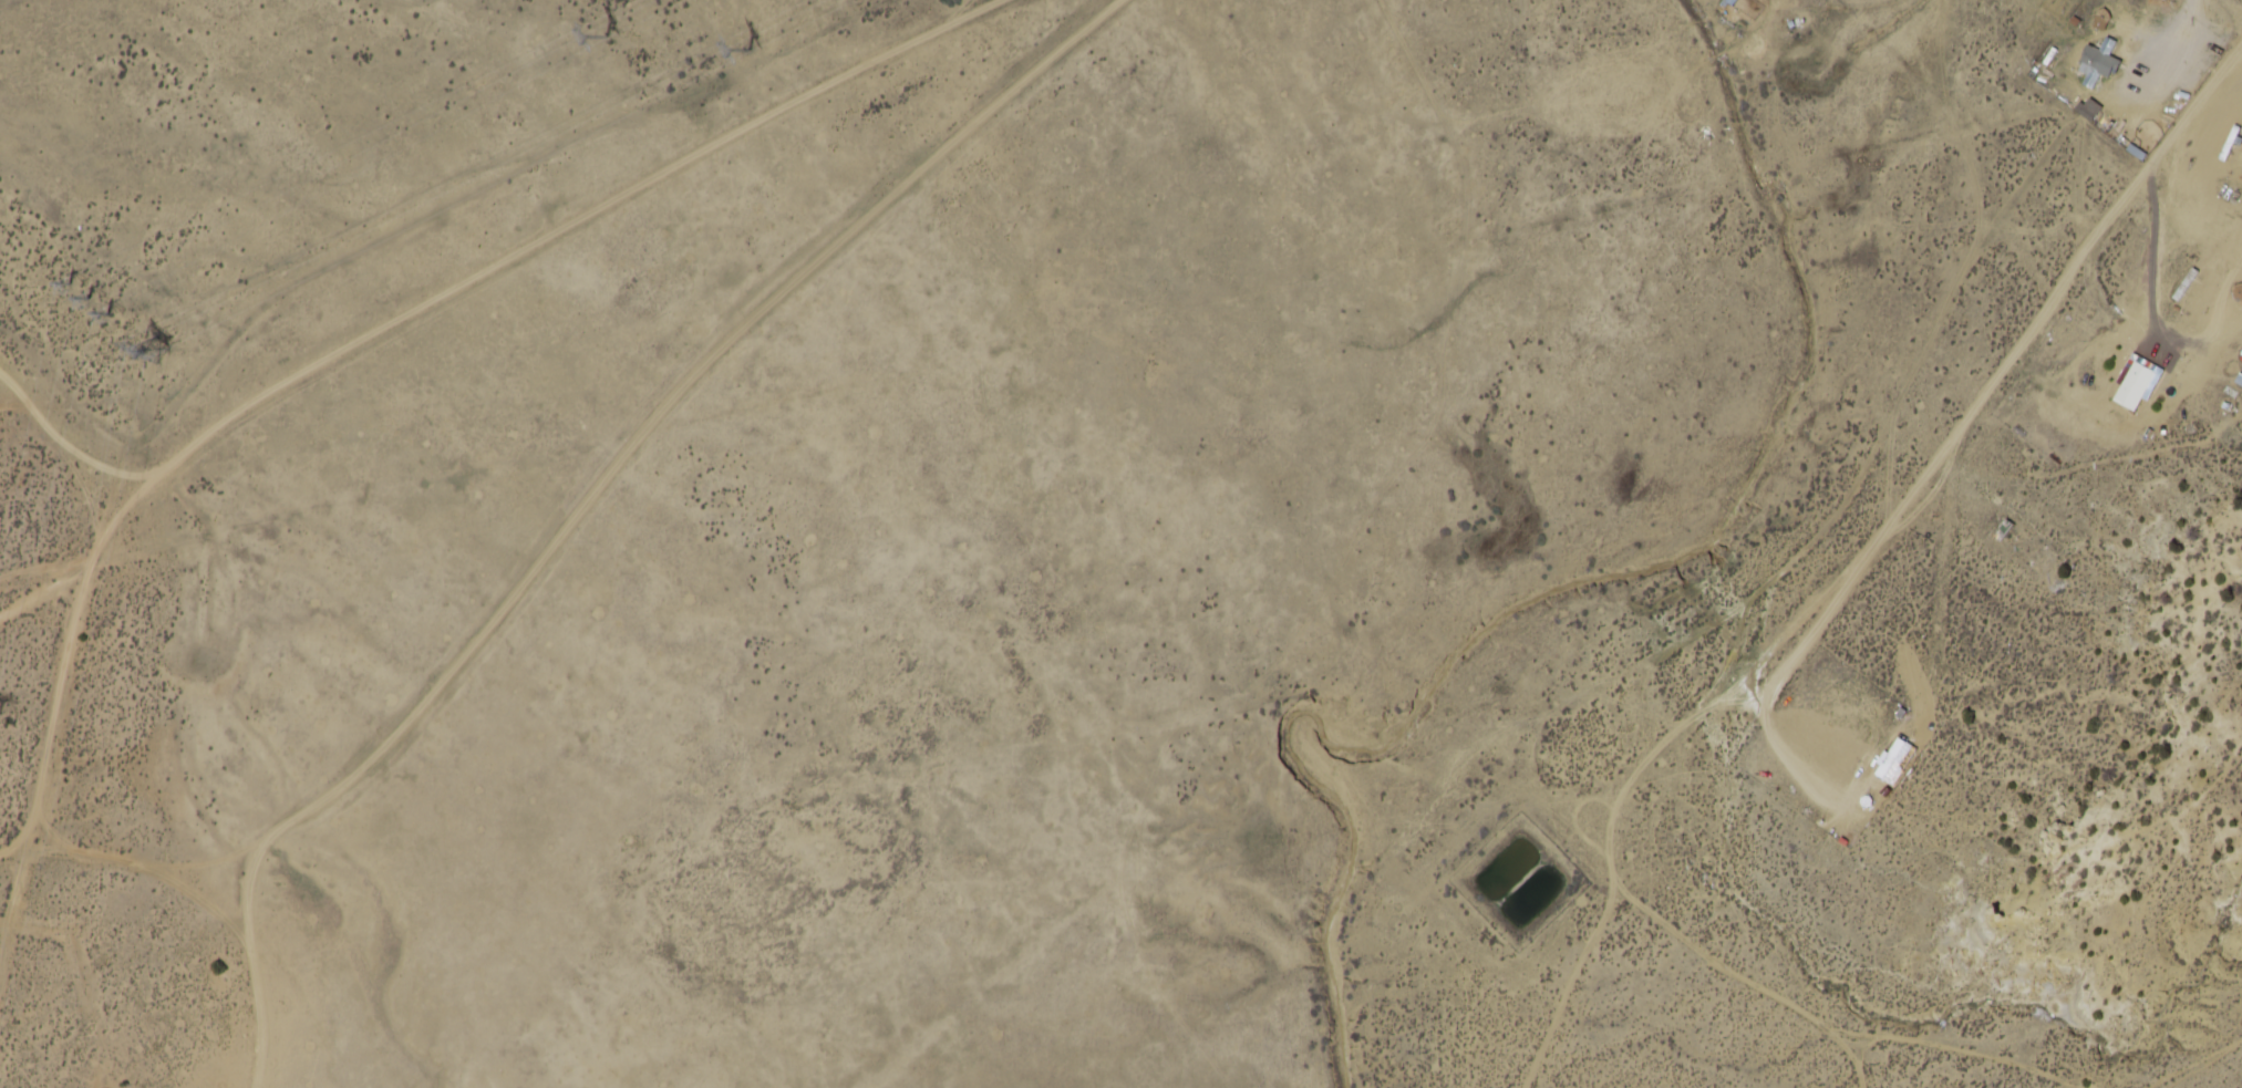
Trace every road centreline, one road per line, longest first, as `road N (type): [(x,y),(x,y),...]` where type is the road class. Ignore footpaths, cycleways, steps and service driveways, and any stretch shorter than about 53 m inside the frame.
road 1 (track): [(2104,243),(1863,576),(1650,774),(1624,812),(1619,852),(1629,895)]
road 2 (track): [(1151,765),(1154,835),(951,1032),(862,1087)]

